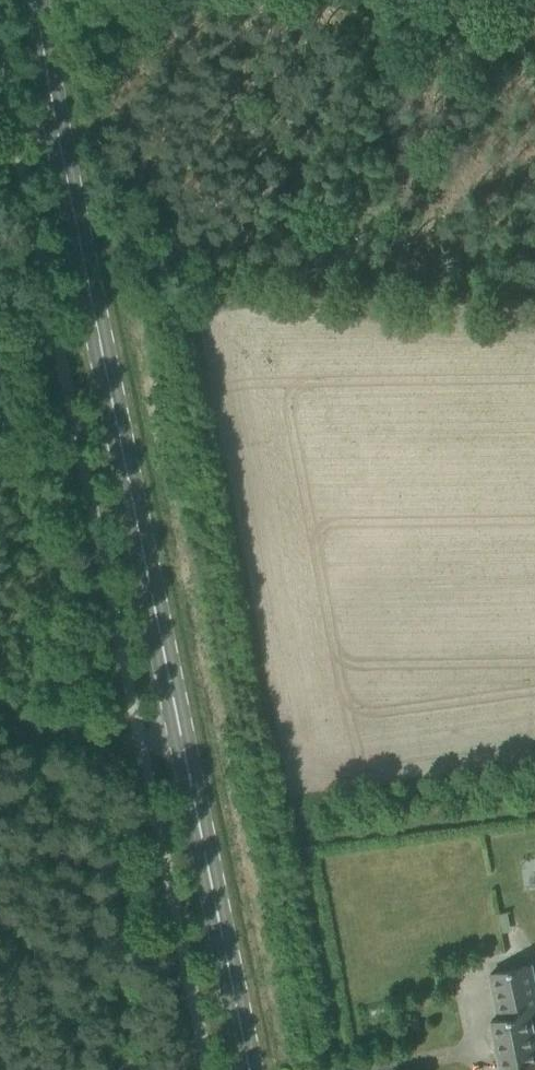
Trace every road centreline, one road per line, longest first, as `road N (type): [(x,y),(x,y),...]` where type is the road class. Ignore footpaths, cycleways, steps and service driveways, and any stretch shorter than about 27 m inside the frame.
road 1 (primary): [(249,1069),(36,0)]
road 2 (track): [(0,710),(84,739),(180,732)]

